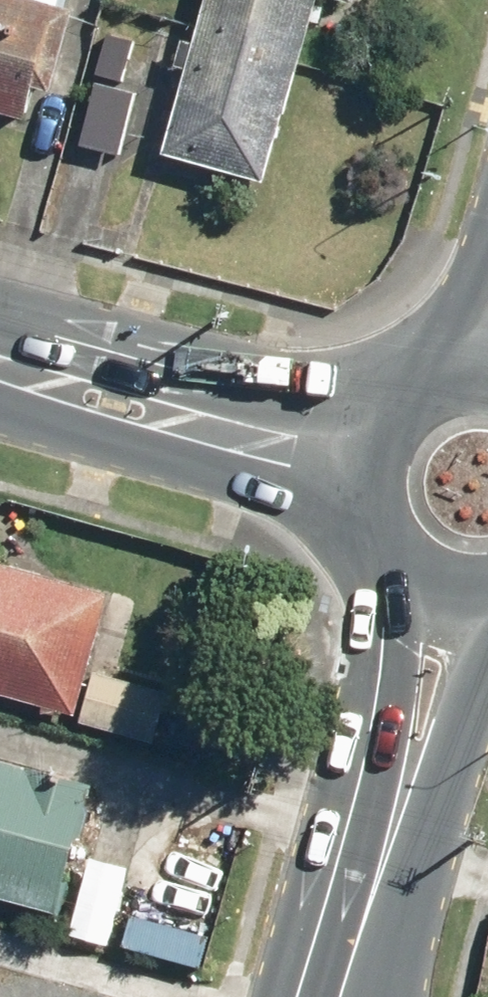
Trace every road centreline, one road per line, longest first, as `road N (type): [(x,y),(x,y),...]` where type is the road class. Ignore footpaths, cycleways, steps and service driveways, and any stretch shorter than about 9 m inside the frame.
road 1 (primary): [(353,962),(363,788),(391,638),(390,541)]
road 2 (secondary): [(0,356),(56,337),(321,400),(404,407)]
road 3 (secondary): [(375,509),(29,419),(0,383)]
road 4 (primary): [(487,680),(450,798),(353,962)]
road 5 (primary): [(433,388),(487,246)]

